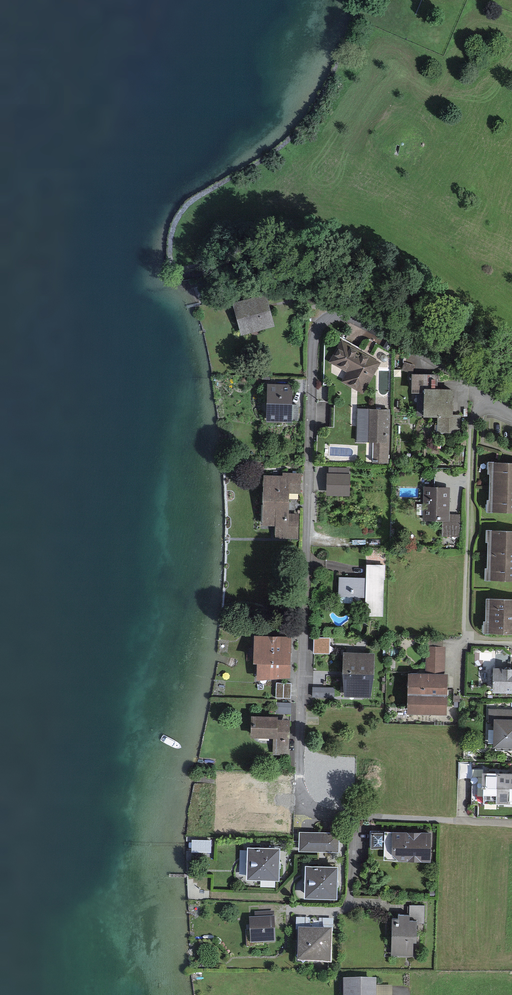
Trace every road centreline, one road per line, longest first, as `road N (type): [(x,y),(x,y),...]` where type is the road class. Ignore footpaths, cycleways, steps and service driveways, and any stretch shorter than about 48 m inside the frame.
road 1 (residential): [(476,391),(351,317),(326,319),(315,333),(299,790),(322,814),(511,822)]
road 2 (residential): [(511,645),(481,643),(467,622),(476,391)]

